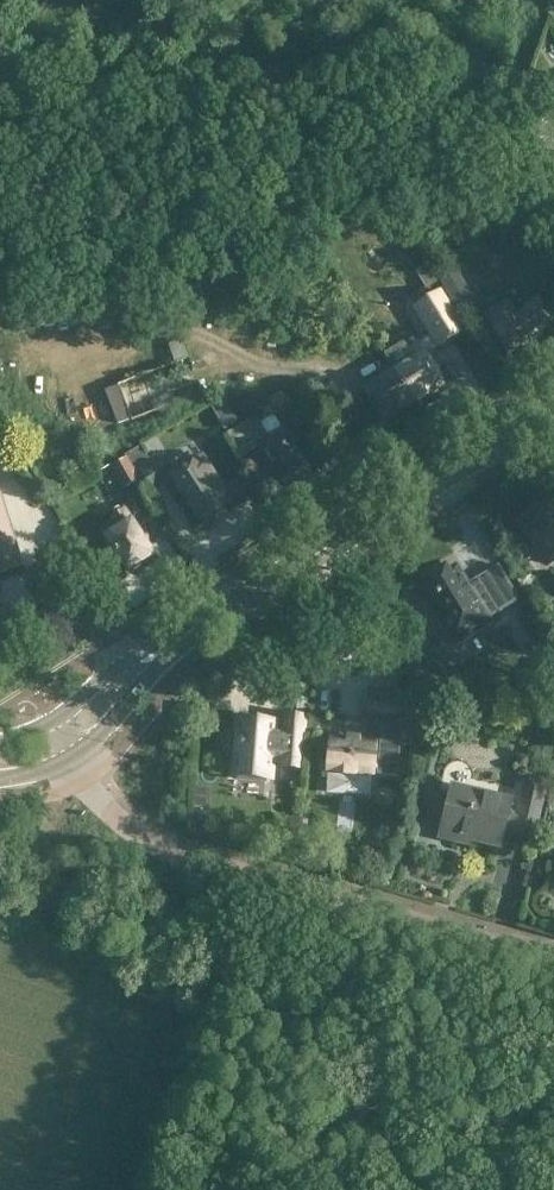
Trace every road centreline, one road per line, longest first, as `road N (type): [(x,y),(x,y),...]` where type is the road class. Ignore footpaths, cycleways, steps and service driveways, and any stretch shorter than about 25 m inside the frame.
road 1 (residential): [(71,760),(117,820),(162,849),(553,953)]
road 2 (track): [(160,322),(258,364),(323,369),(342,382),(397,467)]
road 3 (secondary): [(196,627),(414,492)]
road 4 (secondary): [(71,760),(196,627)]
road 5 (secondary): [(196,627),(113,671),(52,721)]
road 6 (secondary): [(414,492),(553,407)]

